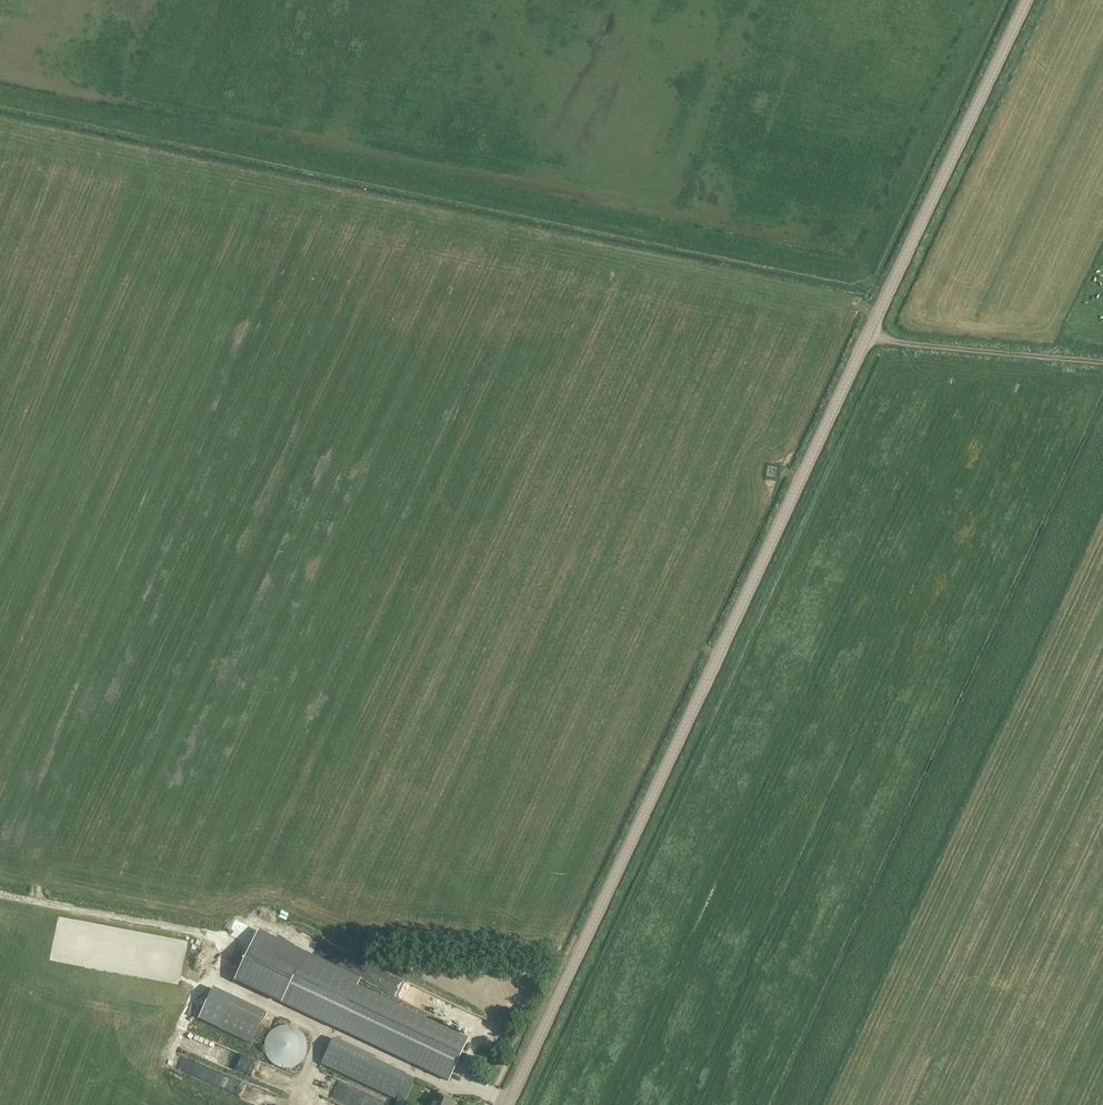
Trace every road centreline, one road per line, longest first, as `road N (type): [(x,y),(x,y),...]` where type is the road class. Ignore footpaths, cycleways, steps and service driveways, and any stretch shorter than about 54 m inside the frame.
road 1 (tertiary): [(507,1104),(1028,0)]
road 2 (track): [(869,336),(1102,358)]

